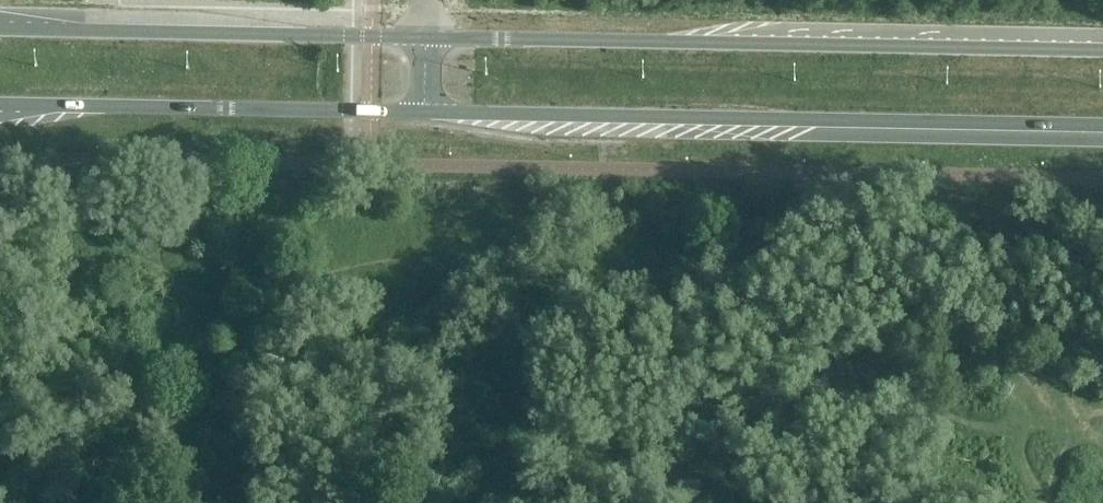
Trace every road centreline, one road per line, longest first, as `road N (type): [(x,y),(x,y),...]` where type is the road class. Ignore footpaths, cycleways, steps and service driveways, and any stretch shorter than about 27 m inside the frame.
road 1 (secondary): [(428,112),(1102,126)]
road 2 (secondary): [(1102,50),(428,37)]
road 3 (secondary): [(428,37),(0,25)]
road 4 (secondary): [(0,111),(428,112)]

